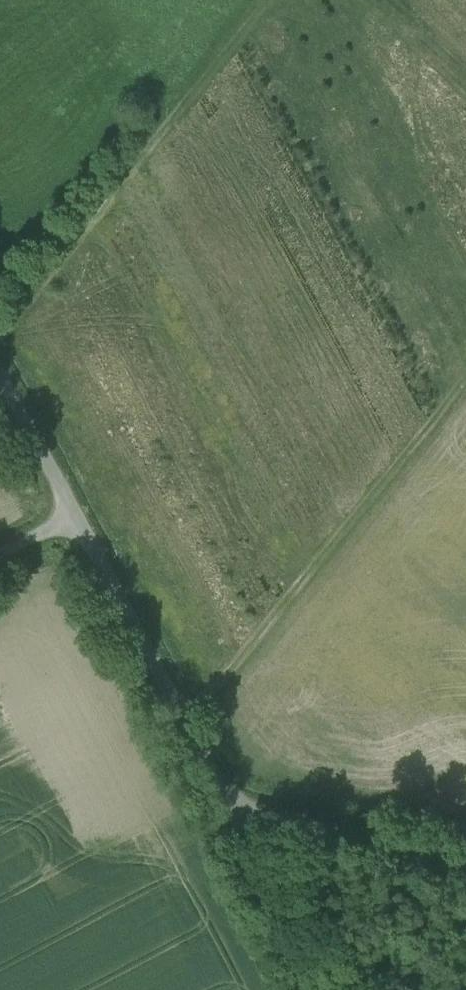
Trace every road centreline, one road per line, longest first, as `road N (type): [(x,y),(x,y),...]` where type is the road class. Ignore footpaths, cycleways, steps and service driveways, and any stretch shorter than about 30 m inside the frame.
road 1 (track): [(0,318),(256,0)]
road 2 (unclassified): [(247,811),(75,517)]
road 3 (unclassified): [(465,852),(349,822),(247,811)]
road 4 (unclassified): [(342,989),(247,811)]
road 5 (unclassified): [(75,517),(0,372)]

